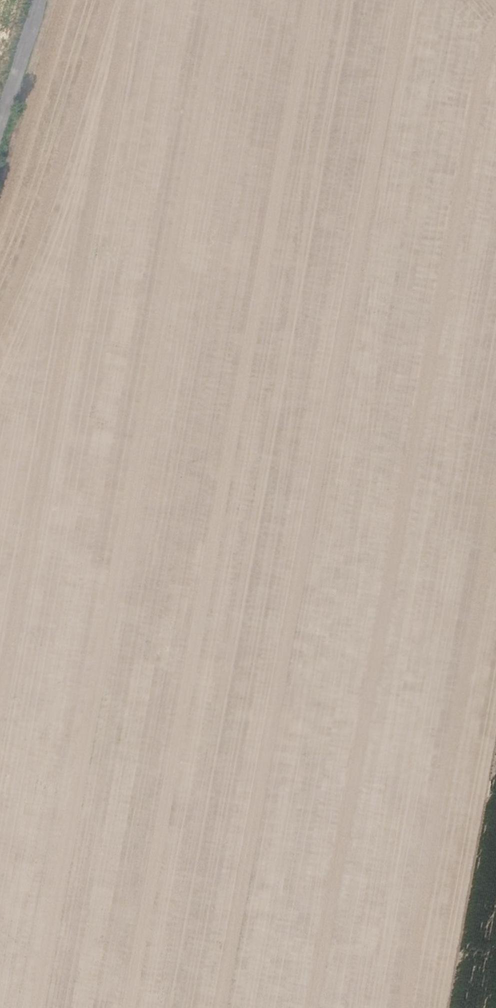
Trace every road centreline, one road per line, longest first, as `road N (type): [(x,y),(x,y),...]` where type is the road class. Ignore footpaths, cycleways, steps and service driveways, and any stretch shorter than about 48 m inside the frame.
road 1 (track): [(0,122),(38,0)]

